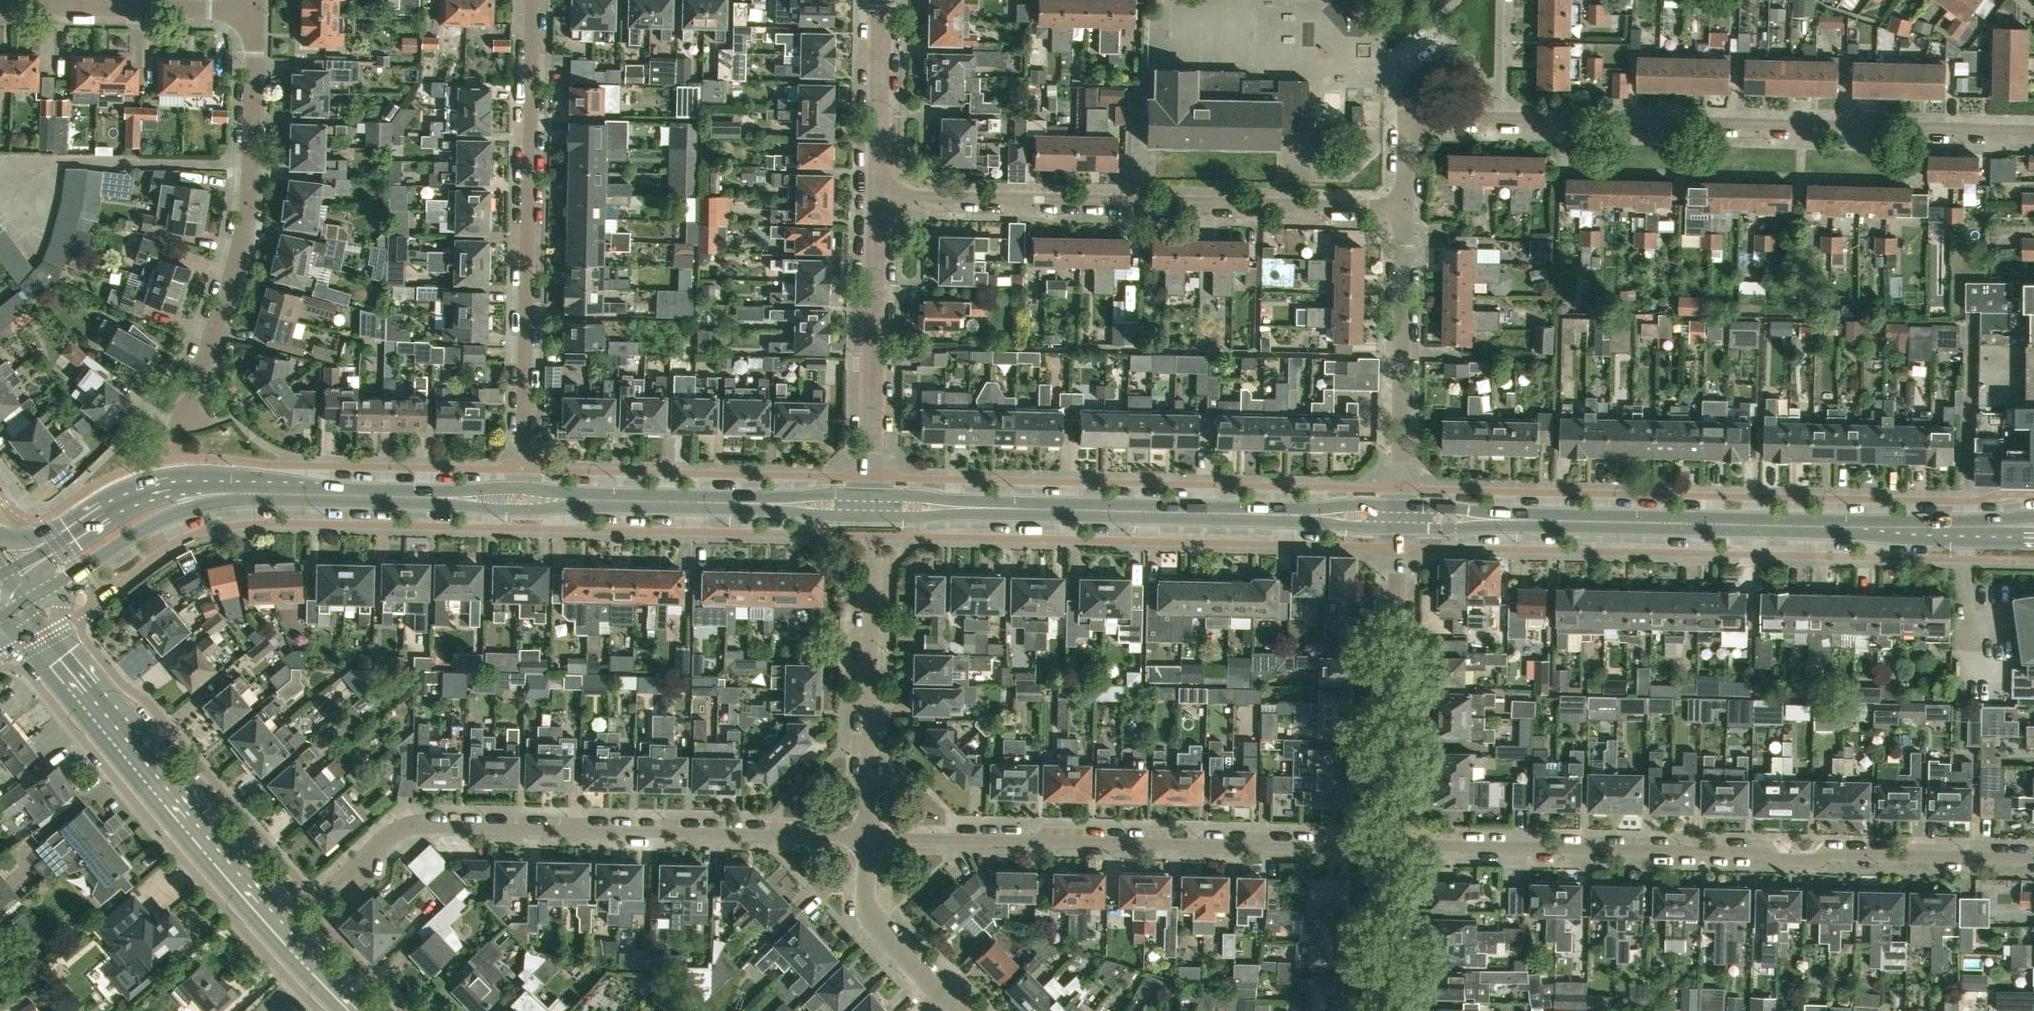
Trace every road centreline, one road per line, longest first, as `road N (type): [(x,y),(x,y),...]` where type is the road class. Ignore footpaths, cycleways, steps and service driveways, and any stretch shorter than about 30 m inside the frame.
road 1 (residential): [(1406,206),(1406,117),(2033,134)]
road 2 (residential): [(1394,846),(2033,858)]
road 3 (primary): [(2033,533),(1399,516)]
road 4 (residential): [(323,888),(394,830),(416,823),(867,836)]
road 5 (secondary): [(364,1010),(16,607)]
road 6 (residential): [(876,194),(1406,206)]
road 7 (primary): [(1399,516),(871,505)]
road 8 (residential): [(867,836),(1394,846)]
road 9 (residential): [(532,0),(521,500)]
road 10 (residential): [(190,419),(253,209),(255,10)]
road 11 (primary): [(871,505),(521,500)]
road 12 (residential): [(1394,846),(1399,516)]
road 13 (primary): [(302,494),(228,482),(148,493),(0,573)]
road 14 (primary): [(16,607),(168,516),(302,494)]
road 15 (residential): [(871,505),(876,194)]
road 16 (residential): [(1399,516),(1406,206)]
road 17 (residential): [(867,836),(871,555)]
road 18 (residential): [(0,4),(255,10)]
road 19 (primary): [(521,500),(302,494)]
road 20 (residential): [(961,1010),(867,905),(867,836)]
road 21 (residential): [(876,194),(880,0)]
road 22 (residential): [(1390,1010),(1394,846)]

